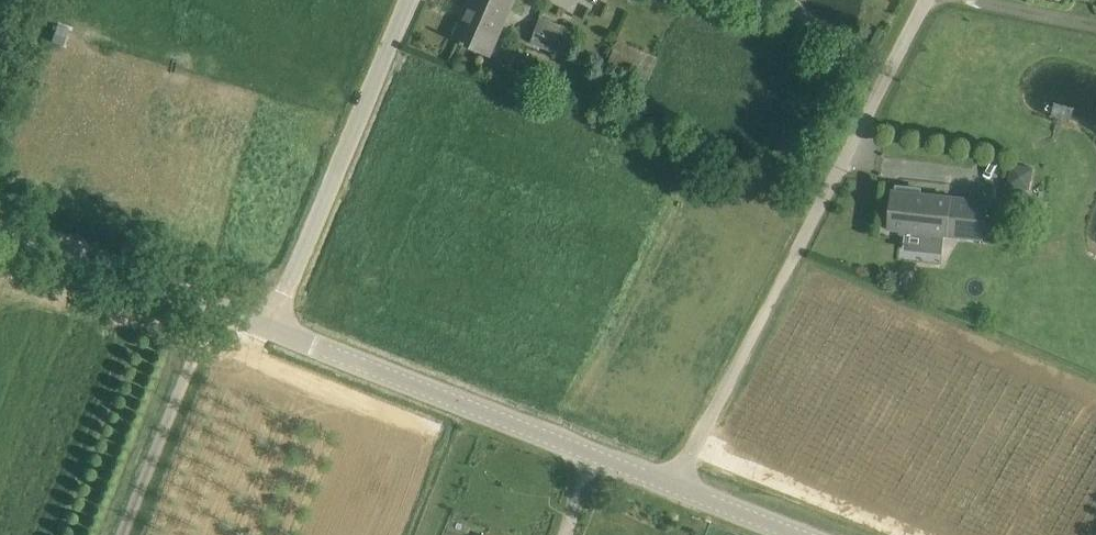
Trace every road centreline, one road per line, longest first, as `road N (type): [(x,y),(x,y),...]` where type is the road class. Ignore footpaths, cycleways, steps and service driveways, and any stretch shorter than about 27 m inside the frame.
road 1 (unclassified): [(675,485),(922,0)]
road 2 (unclassified): [(675,485),(268,327)]
road 3 (unclassified): [(268,327),(410,0)]
road 4 (unclassified): [(268,327),(0,221)]
road 5 (unclassified): [(800,534),(675,485)]

